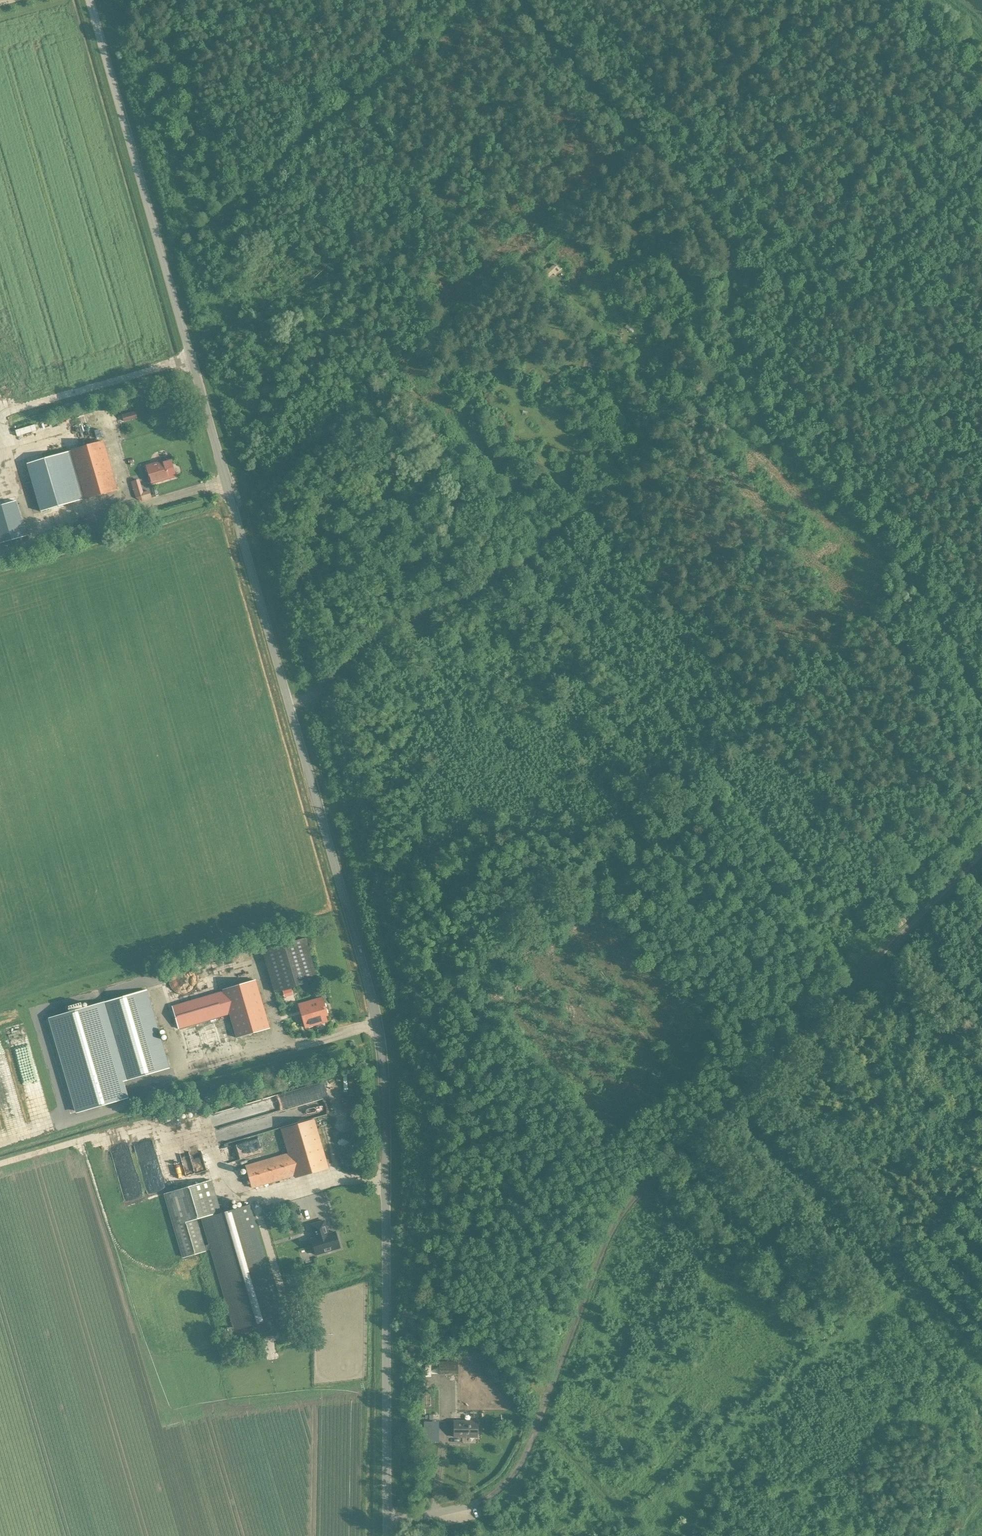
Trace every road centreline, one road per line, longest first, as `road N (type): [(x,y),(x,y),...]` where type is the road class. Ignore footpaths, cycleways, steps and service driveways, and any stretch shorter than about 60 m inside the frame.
road 1 (unclassified): [(387,1535),(384,1084),(374,1011),(90,0)]
road 2 (track): [(484,1499),(523,1458),(625,1208),(981,853)]
road 3 (track): [(522,0),(715,223),(730,265),(848,261),(898,237),(981,173)]
road 4 (track): [(730,265),(734,348),(766,427),(902,569),(981,699)]
road 5 (track): [(161,253),(238,199),(476,0)]
road 6 (track): [(626,488),(495,580),(386,631),(289,705)]
road 7 (track): [(558,275),(593,305),(592,314),(535,417),(568,446),(618,462),(626,488)]
road 8 (track): [(553,538),(429,398)]
road 9 (track): [(626,488),(766,427)]
road 10 (track): [(890,1240),(981,1349)]

